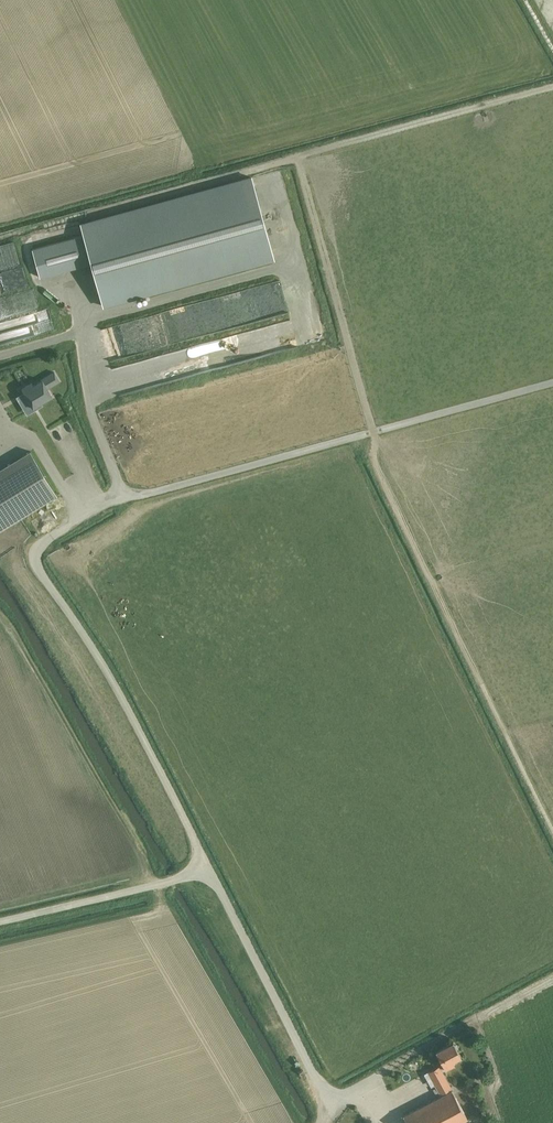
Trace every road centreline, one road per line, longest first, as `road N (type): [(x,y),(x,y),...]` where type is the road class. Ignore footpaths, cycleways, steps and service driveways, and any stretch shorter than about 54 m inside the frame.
road 1 (unclassified): [(209,868),(107,670),(37,565),(45,541),(142,495)]
road 2 (track): [(552,383),(142,495)]
road 3 (unclassified): [(381,1078),(348,1096),(318,1082),(209,868)]
road 4 (unclassified): [(0,921),(209,868)]

